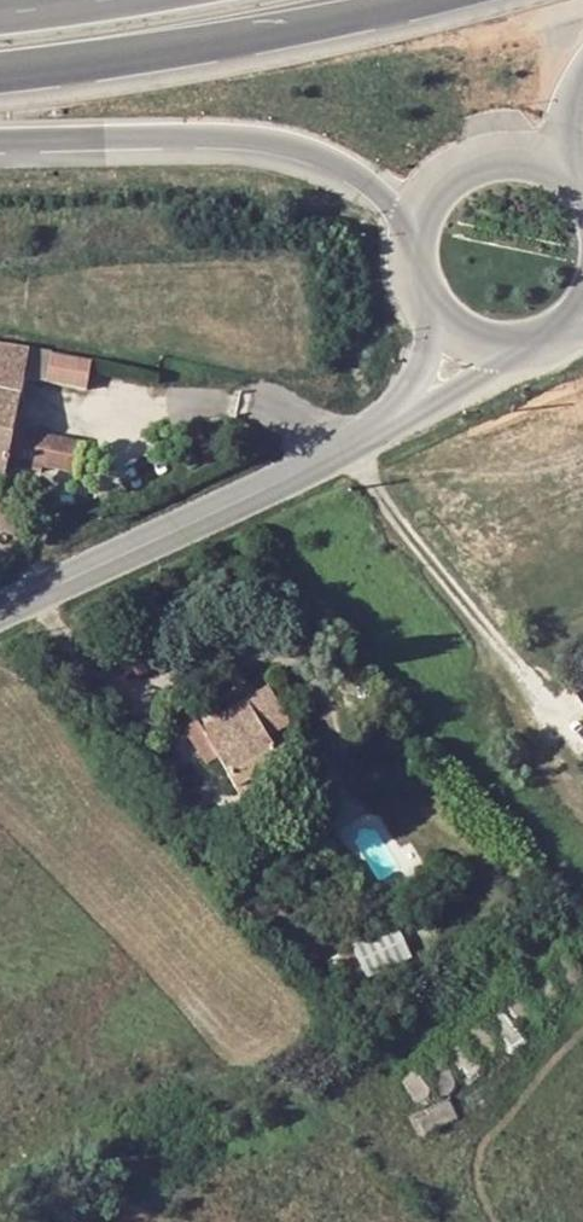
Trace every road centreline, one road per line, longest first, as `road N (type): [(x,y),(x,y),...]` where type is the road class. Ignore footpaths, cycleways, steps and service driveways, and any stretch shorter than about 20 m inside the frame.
road 1 (trunk): [(0,143),(218,134),(282,142),(343,164),(418,230)]
road 2 (trunk): [(0,69),(258,35),(426,0)]
road 3 (secondary): [(345,448),(0,611)]
road 4 (secondary): [(345,448),(398,422),(501,346)]
road 5 (secondary): [(426,298),(430,326),(414,371),(345,448)]
road 6 (secondary): [(561,180),(514,163),(464,173),(444,187),(418,230)]

